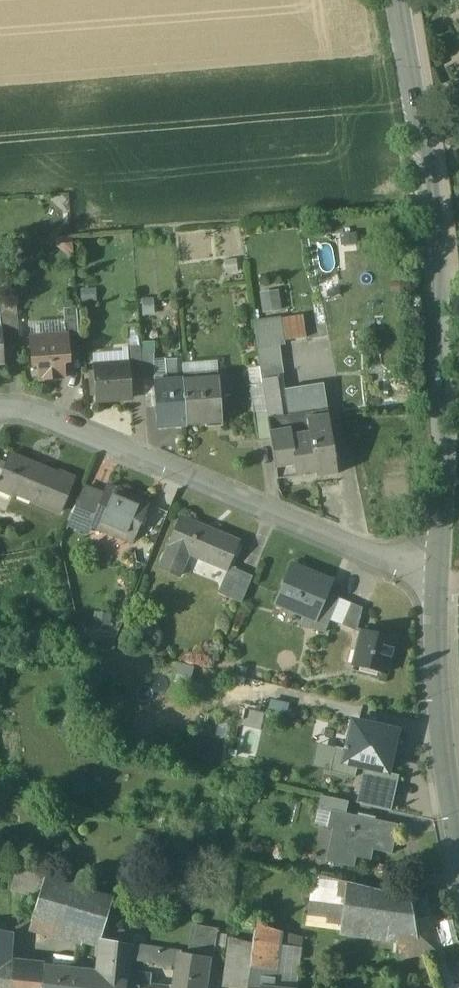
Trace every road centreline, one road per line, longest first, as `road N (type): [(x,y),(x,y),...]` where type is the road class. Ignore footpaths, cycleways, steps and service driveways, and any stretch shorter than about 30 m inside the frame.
road 1 (tertiary): [(399,0),(438,218),(449,472),(439,570)]
road 2 (residential): [(0,412),(23,411),(439,570)]
road 3 (tertiary): [(439,570),(439,712),(458,861)]

